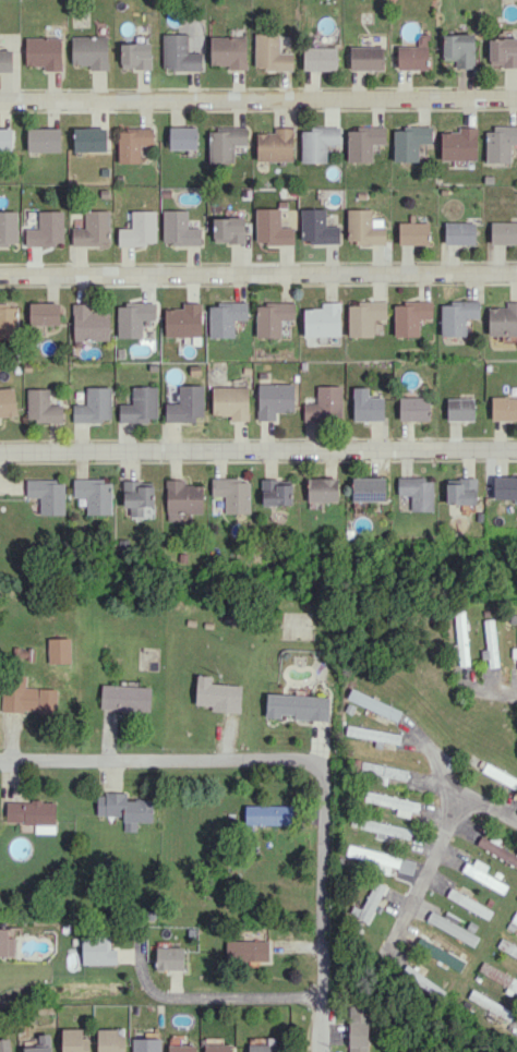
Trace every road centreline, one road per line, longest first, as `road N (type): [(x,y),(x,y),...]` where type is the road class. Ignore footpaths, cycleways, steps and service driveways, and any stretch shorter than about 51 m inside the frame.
road 1 (residential): [(316,1051),(322,760),(0,753)]
road 2 (residential): [(516,95),(0,98)]
road 3 (residential): [(516,448),(0,450)]
road 4 (residential): [(0,274),(516,274)]
road 5 (residential): [(462,797),(385,946)]
road 6 (residential): [(317,995),(159,996)]

